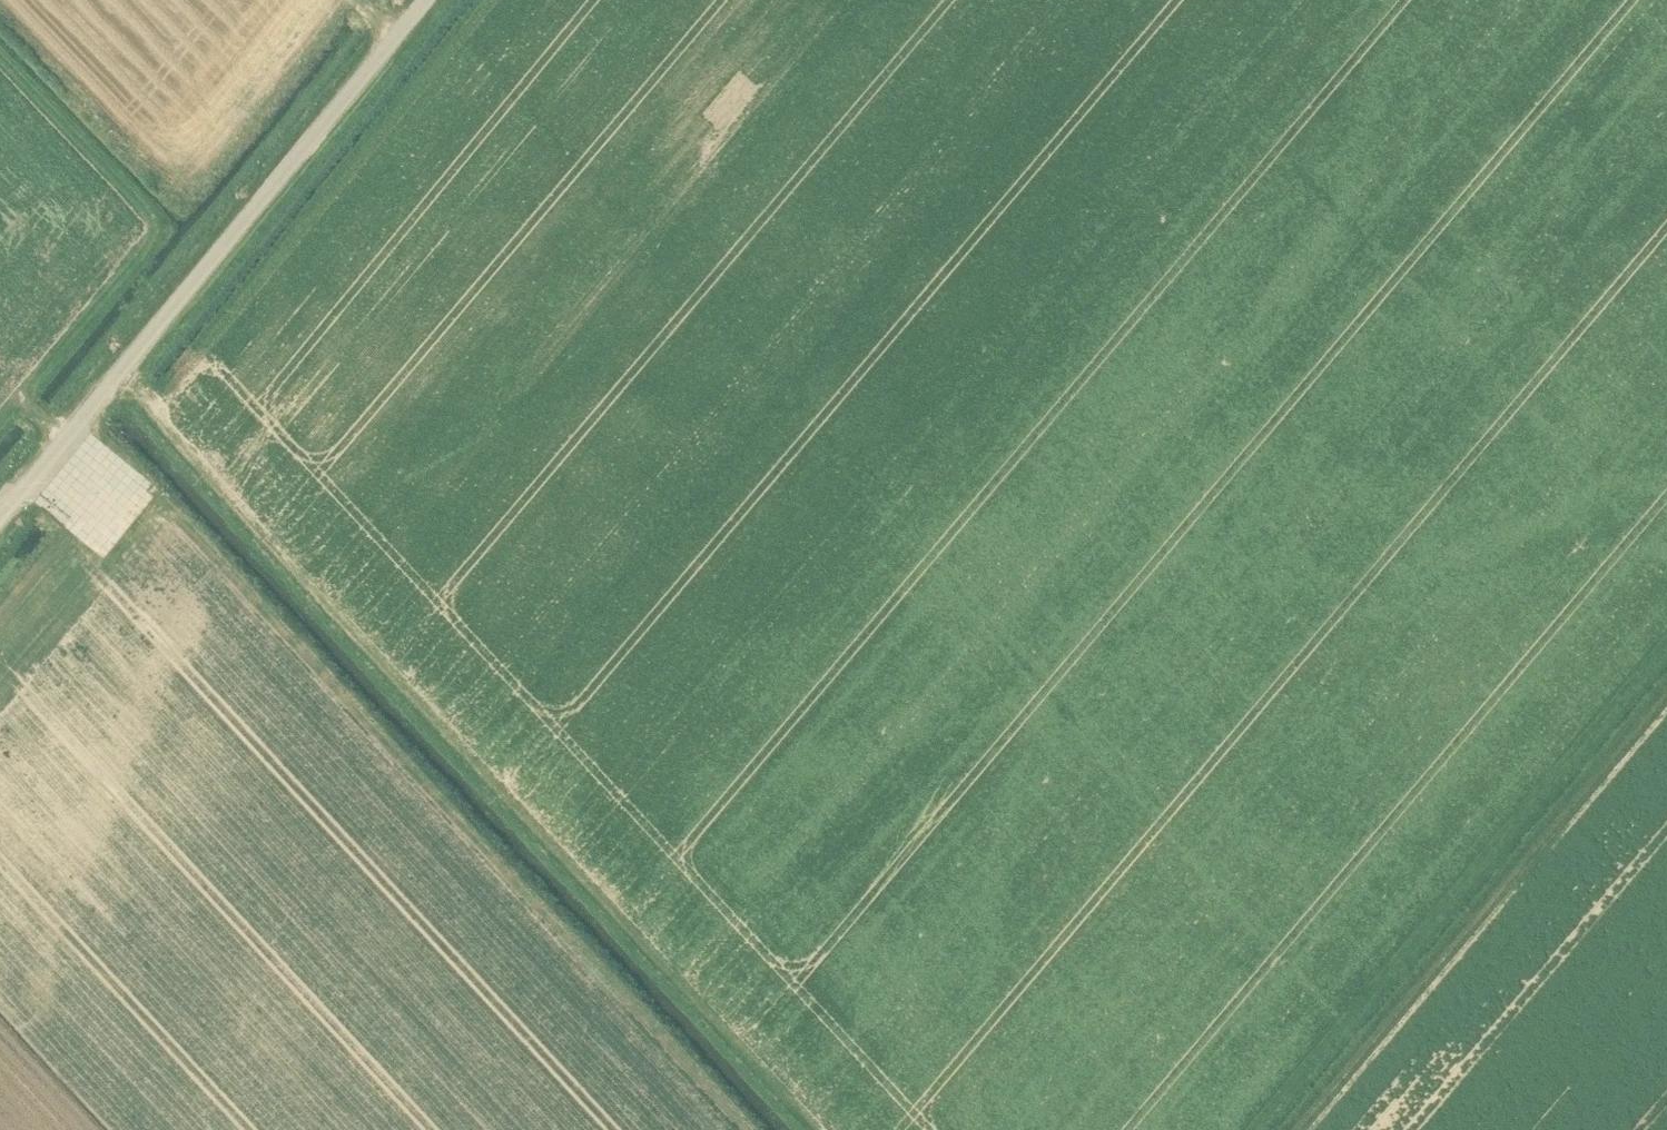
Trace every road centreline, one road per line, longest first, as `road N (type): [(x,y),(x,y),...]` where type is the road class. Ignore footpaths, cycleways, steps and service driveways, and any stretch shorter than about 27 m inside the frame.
road 1 (unclassified): [(0,521),(443,0)]

